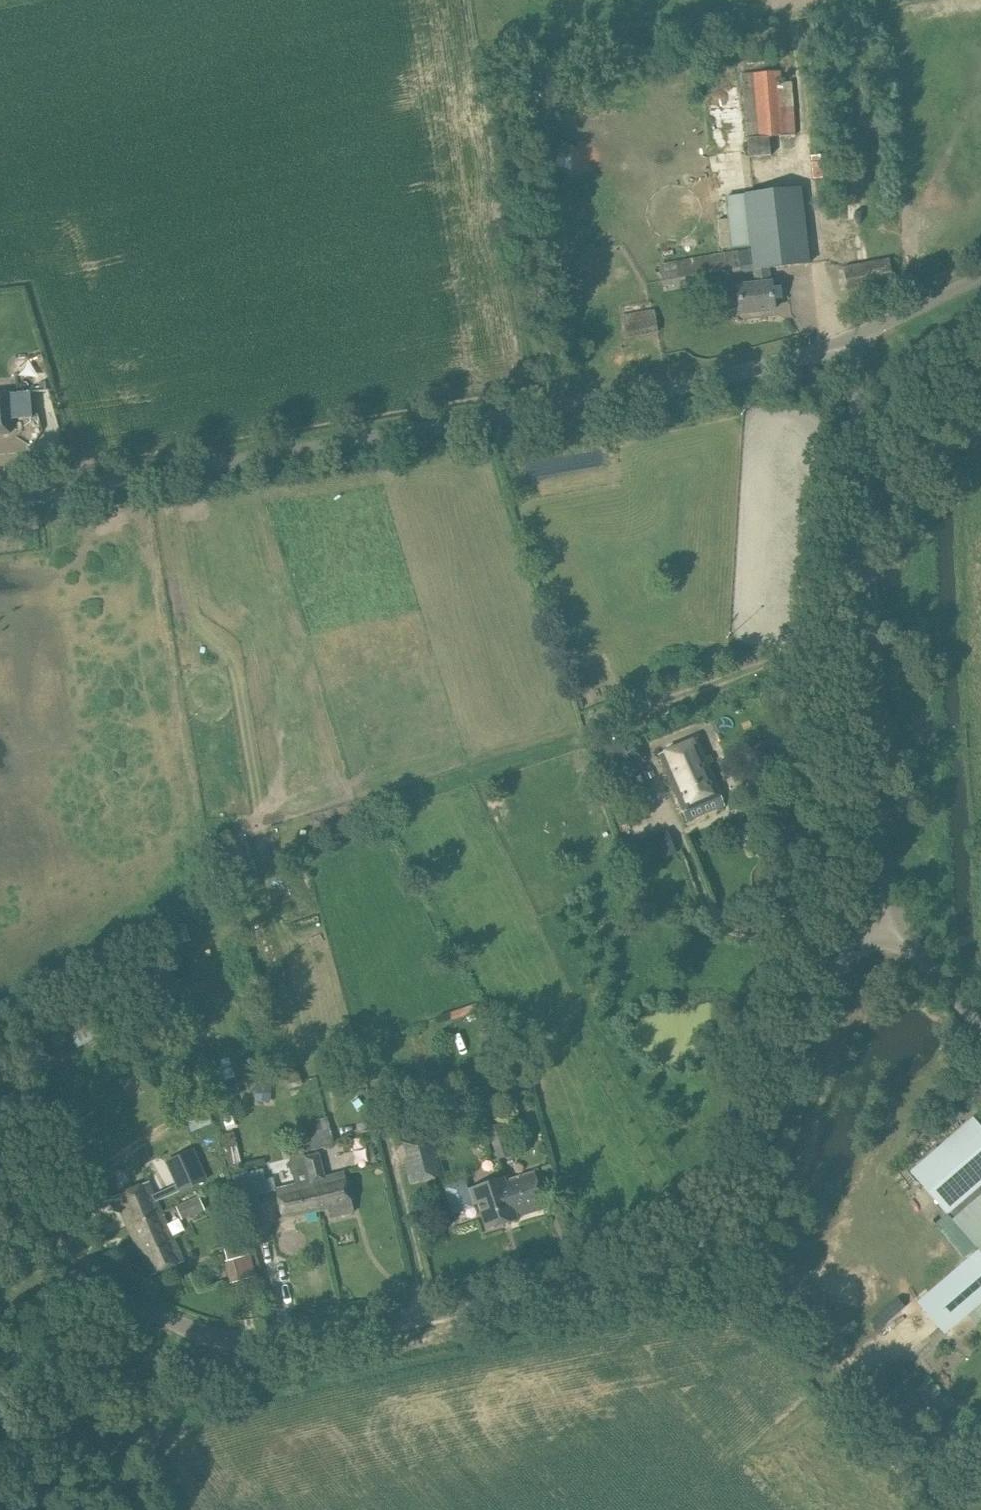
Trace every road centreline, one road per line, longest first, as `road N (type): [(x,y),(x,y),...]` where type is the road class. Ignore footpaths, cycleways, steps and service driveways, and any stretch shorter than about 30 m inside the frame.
road 1 (unclassified): [(0,1169),(141,1304),(235,1339),(309,1337),(609,1278),(688,1249),(725,1218),(765,1147),(807,1005),(838,961),(903,923)]
road 2 (unclassified): [(0,501),(575,405),(843,340)]
road 3 (unclassified): [(903,923),(884,857),(860,433),(843,340)]
road 4 (unclassified): [(843,340),(980,275)]
road 5 (unclassified): [(980,1029),(923,961),(903,923)]

